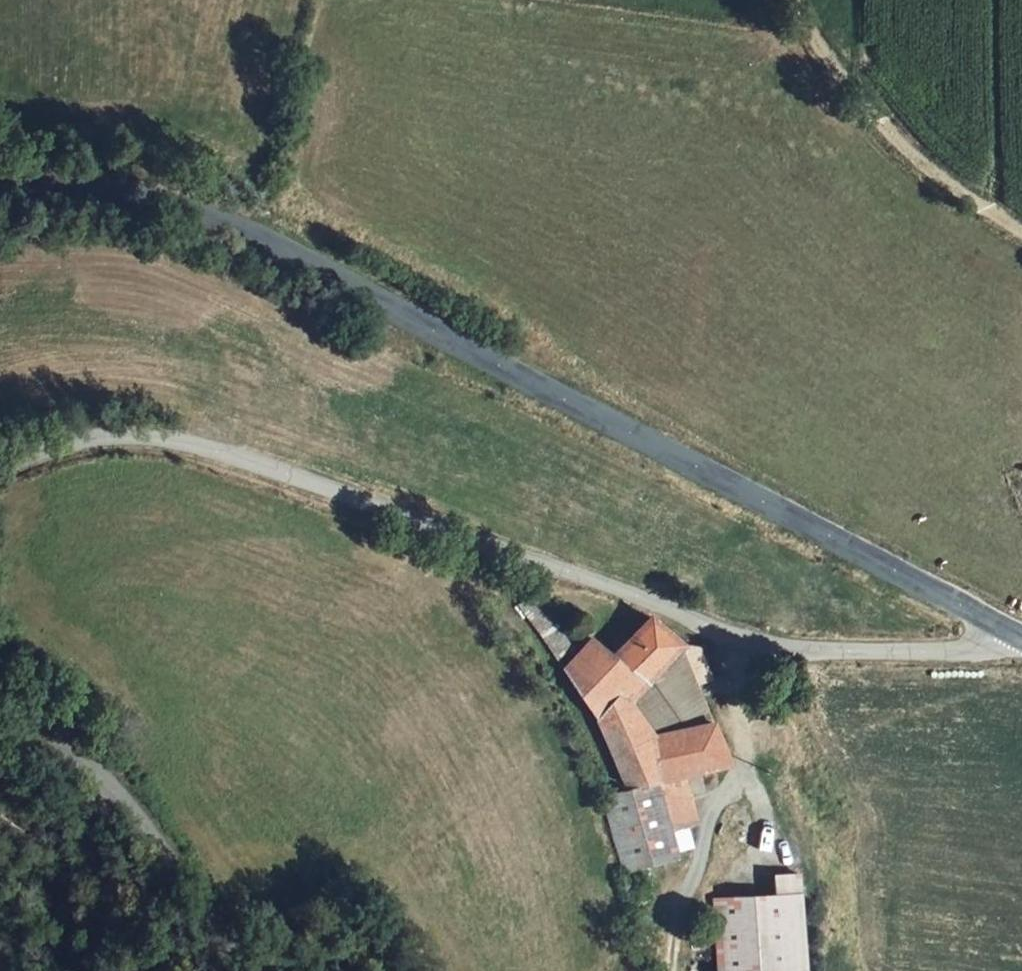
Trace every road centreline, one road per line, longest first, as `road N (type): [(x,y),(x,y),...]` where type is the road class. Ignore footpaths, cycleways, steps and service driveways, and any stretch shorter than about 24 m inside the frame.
road 1 (secondary): [(1021,639),(227,226),(127,191),(0,192)]
road 2 (unclassified): [(1021,644),(957,652),(741,645),(634,594),(194,441),(61,442),(0,475)]
road 3 (unclassified): [(0,708),(44,727),(106,786),(217,914),(251,970)]
road 4 (track): [(794,0),(814,41),(927,175),(1021,230)]
road 5 (track): [(227,226),(165,178),(0,150)]

